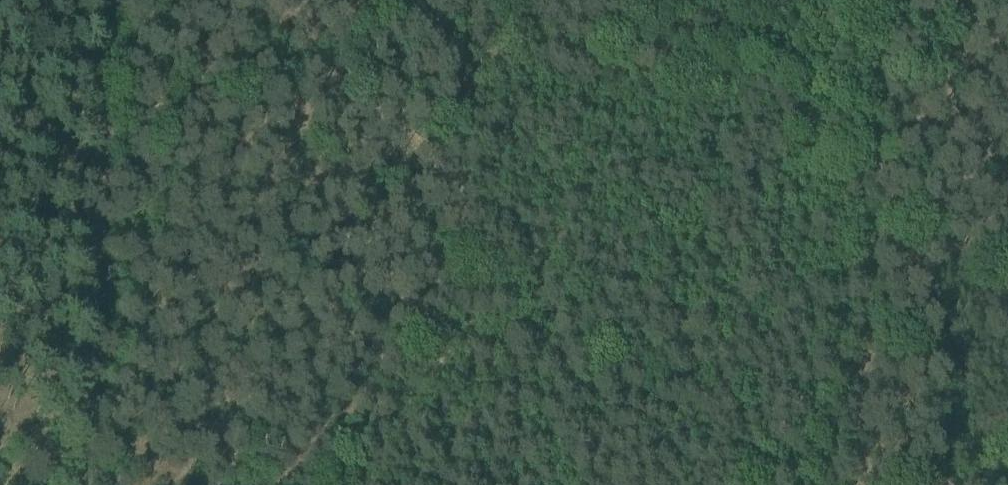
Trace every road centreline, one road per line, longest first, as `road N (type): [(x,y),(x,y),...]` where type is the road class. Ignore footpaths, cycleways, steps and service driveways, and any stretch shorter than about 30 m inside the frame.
road 1 (track): [(272,484),(434,295),(452,261),(477,0)]
road 2 (track): [(890,0),(859,484)]
road 3 (track): [(88,484),(110,0)]

